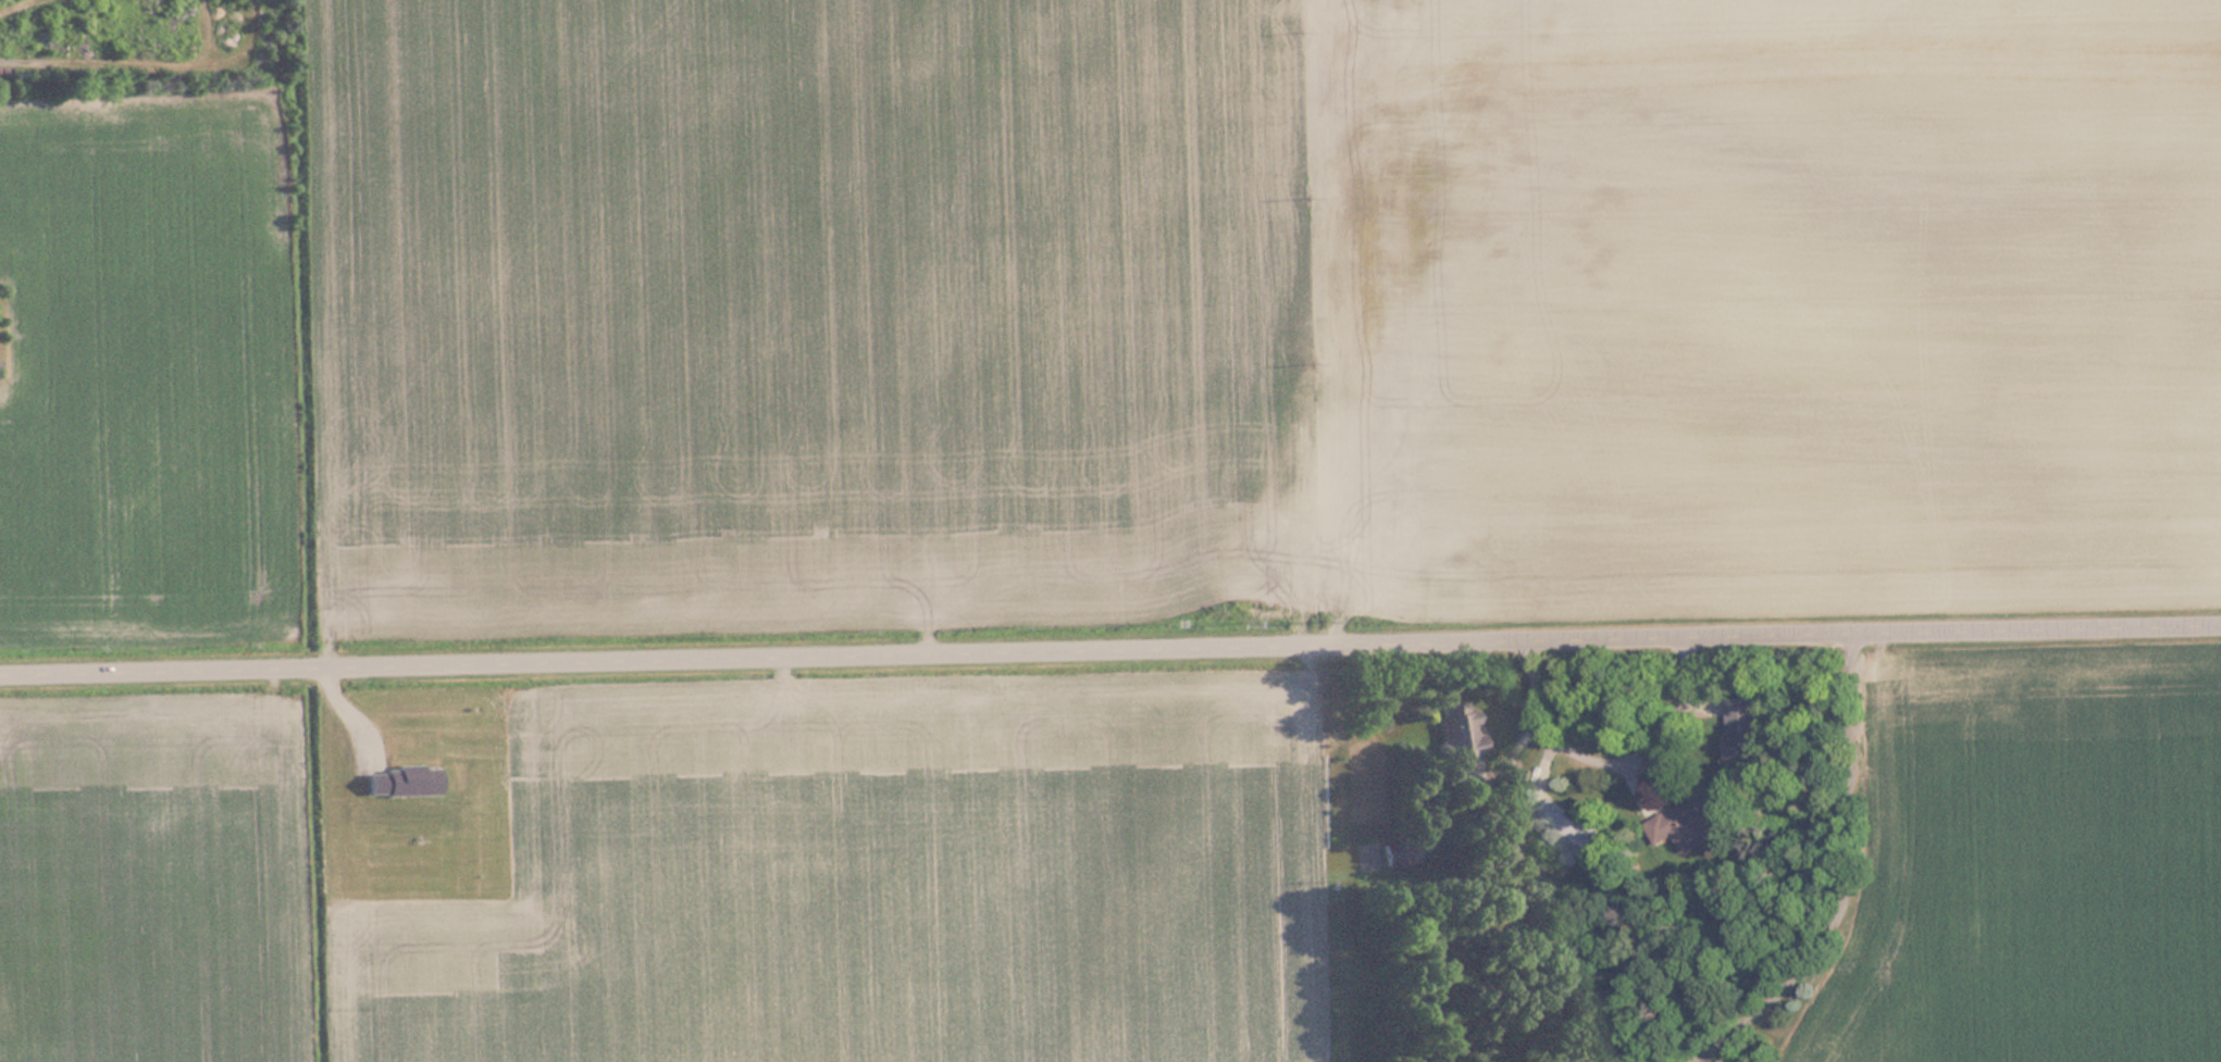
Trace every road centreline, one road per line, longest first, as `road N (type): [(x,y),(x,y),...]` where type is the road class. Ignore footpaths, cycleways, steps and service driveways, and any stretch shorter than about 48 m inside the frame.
road 1 (residential): [(0,673),(2220,624)]
road 2 (residential): [(1533,639),(1548,734),(1583,757),(1614,762),(1640,755),(1672,722),(1683,696),(1686,637)]

